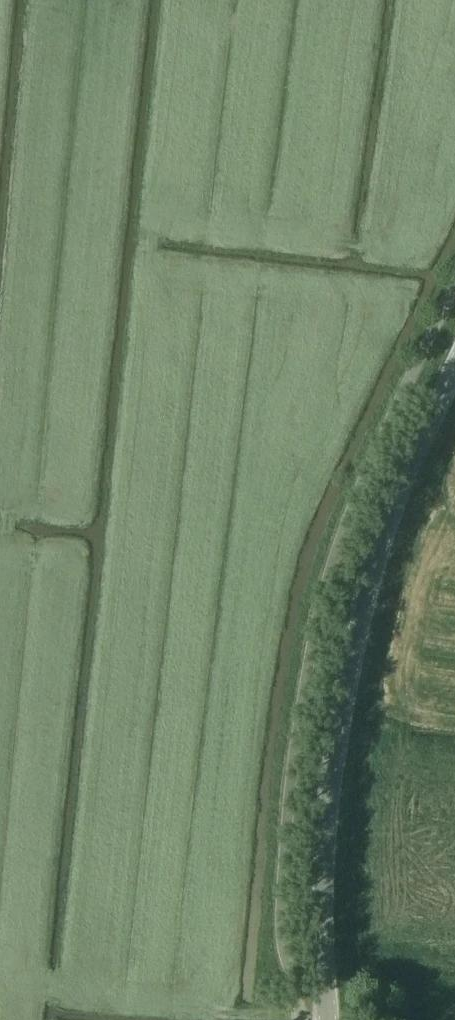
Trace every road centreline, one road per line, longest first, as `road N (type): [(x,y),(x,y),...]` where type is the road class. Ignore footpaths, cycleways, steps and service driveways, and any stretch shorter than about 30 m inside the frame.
road 1 (unclassified): [(324,940),(336,754),(364,607),(394,503),(454,364)]
road 2 (tertiary): [(454,131),(0,59)]
road 3 (tertiary): [(0,914),(324,940)]
road 4 (tertiary): [(324,940),(454,953)]

